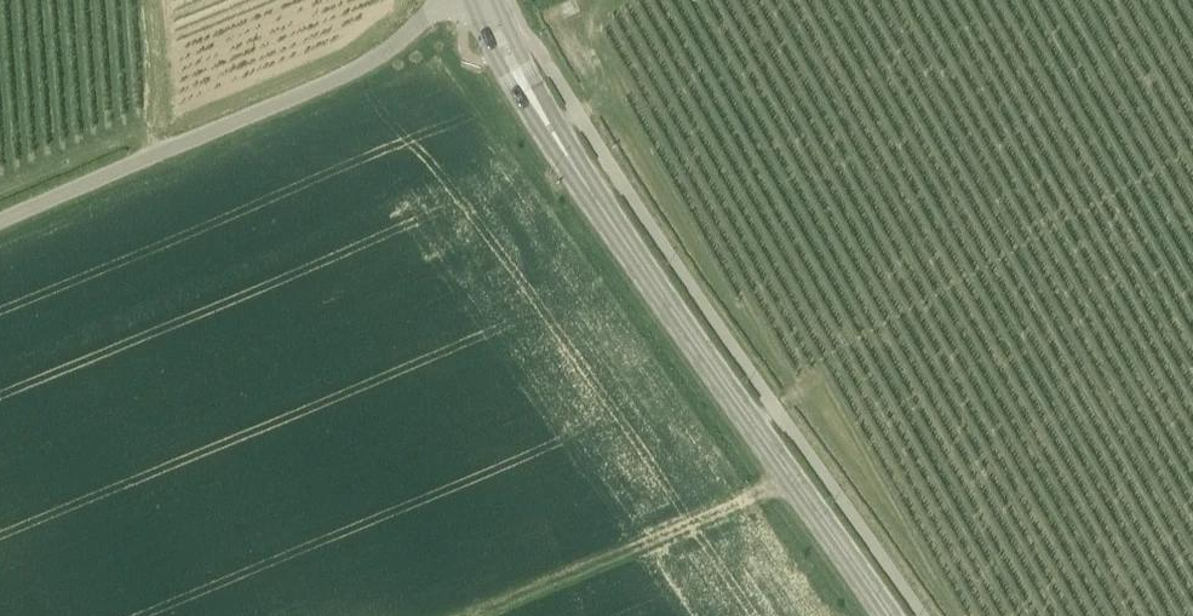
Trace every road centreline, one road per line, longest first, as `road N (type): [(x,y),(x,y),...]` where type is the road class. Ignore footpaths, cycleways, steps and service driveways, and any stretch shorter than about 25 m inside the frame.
road 1 (tertiary): [(889,615),(576,168),(484,0)]
road 2 (unclassified): [(0,219),(362,66),(445,0)]
road 3 (track): [(469,615),(791,476)]

